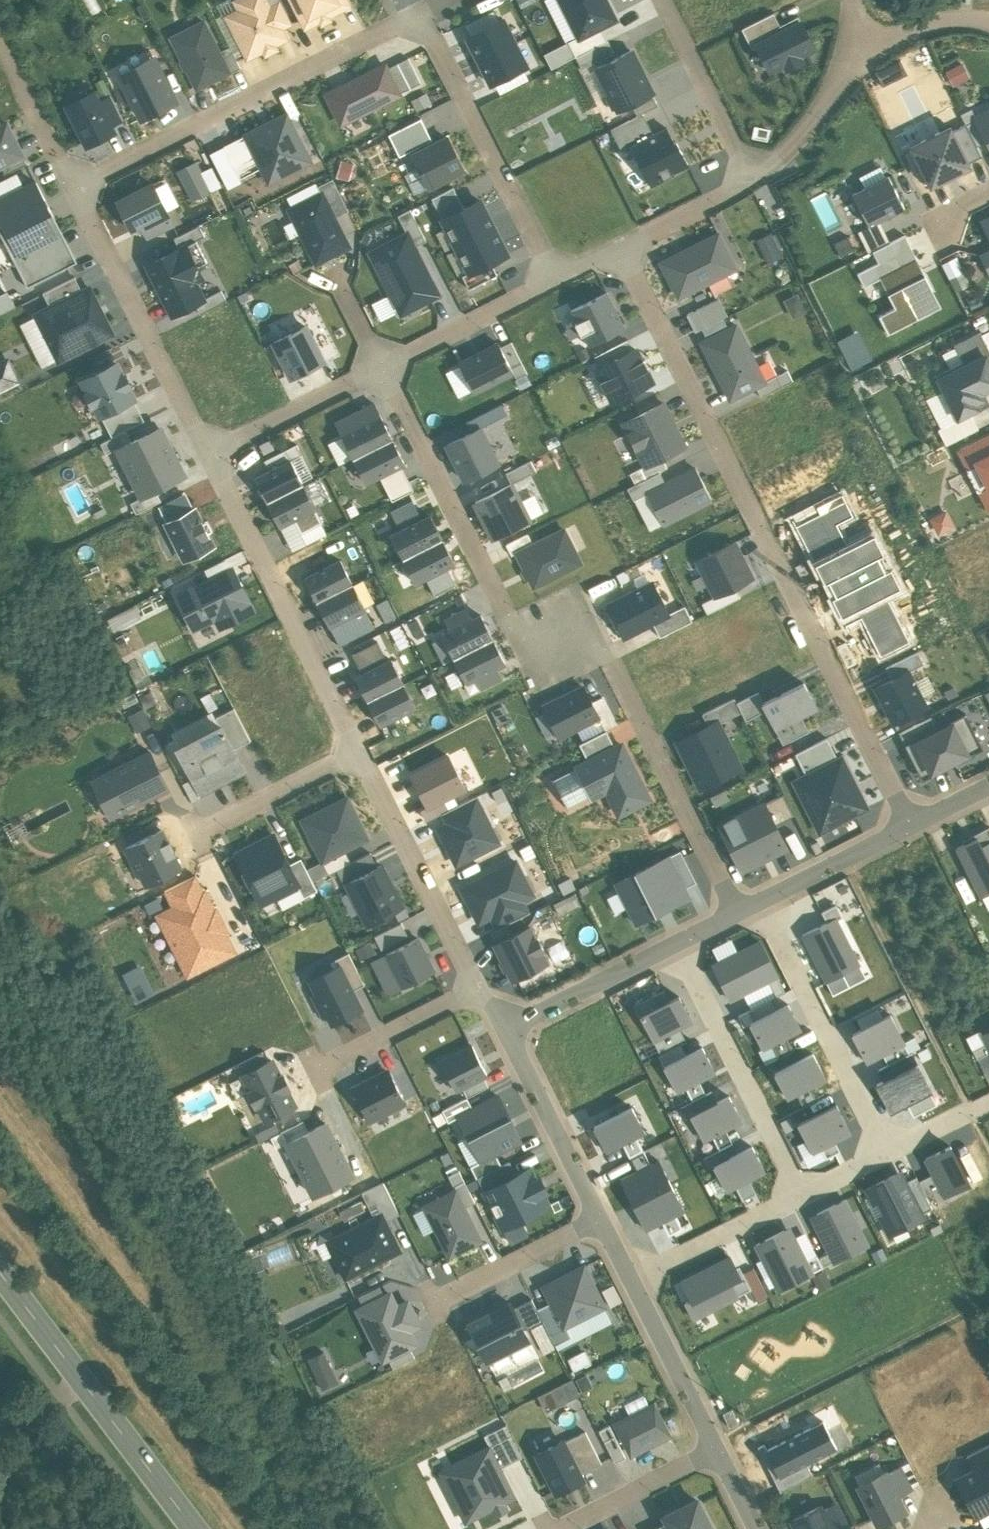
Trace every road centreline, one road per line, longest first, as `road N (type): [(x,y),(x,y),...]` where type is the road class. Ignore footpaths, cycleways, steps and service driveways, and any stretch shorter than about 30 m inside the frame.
road 1 (residential): [(213,452),(75,186),(417,16),(556,277)]
road 2 (residential): [(737,914),(598,644),(509,617),(381,365)]
road 3 (residential): [(911,827),(625,243)]
road 4 (residential): [(366,747),(213,452)]
road 5 (secondary): [(196,1528),(0,1273)]
road 6 (residential): [(763,900),(890,1151)]
road 7 (residential): [(676,943),(801,1195)]
road 8 (residential): [(480,988),(366,747)]
road 9 (residential): [(601,1217),(506,1025)]
road 10 (residential): [(381,365),(556,277)]
road 11 (residential): [(752,172),(666,0)]
road 12 (residential): [(719,1448),(633,1279)]
road 13 (residential): [(213,452),(381,365)]
road 14 (residential): [(506,1025),(676,943)]
road 15 (residential): [(633,1279),(801,1195)]
road 16 (residential): [(200,828),(366,747)]
road 17 (residential): [(316,1064),(480,988)]
road 18 (residential): [(440,1298),(601,1217)]
road 19 (residential): [(560,1528),(719,1448)]
road 20 (residential): [(763,900),(911,827)]
road 21 (residential): [(752,172),(813,117),(859,50)]
road 22 (track): [(0,44),(75,186)]
road 23 (residential): [(625,243),(752,172)]
road 24 (residential): [(859,50),(940,15),(988,18)]

